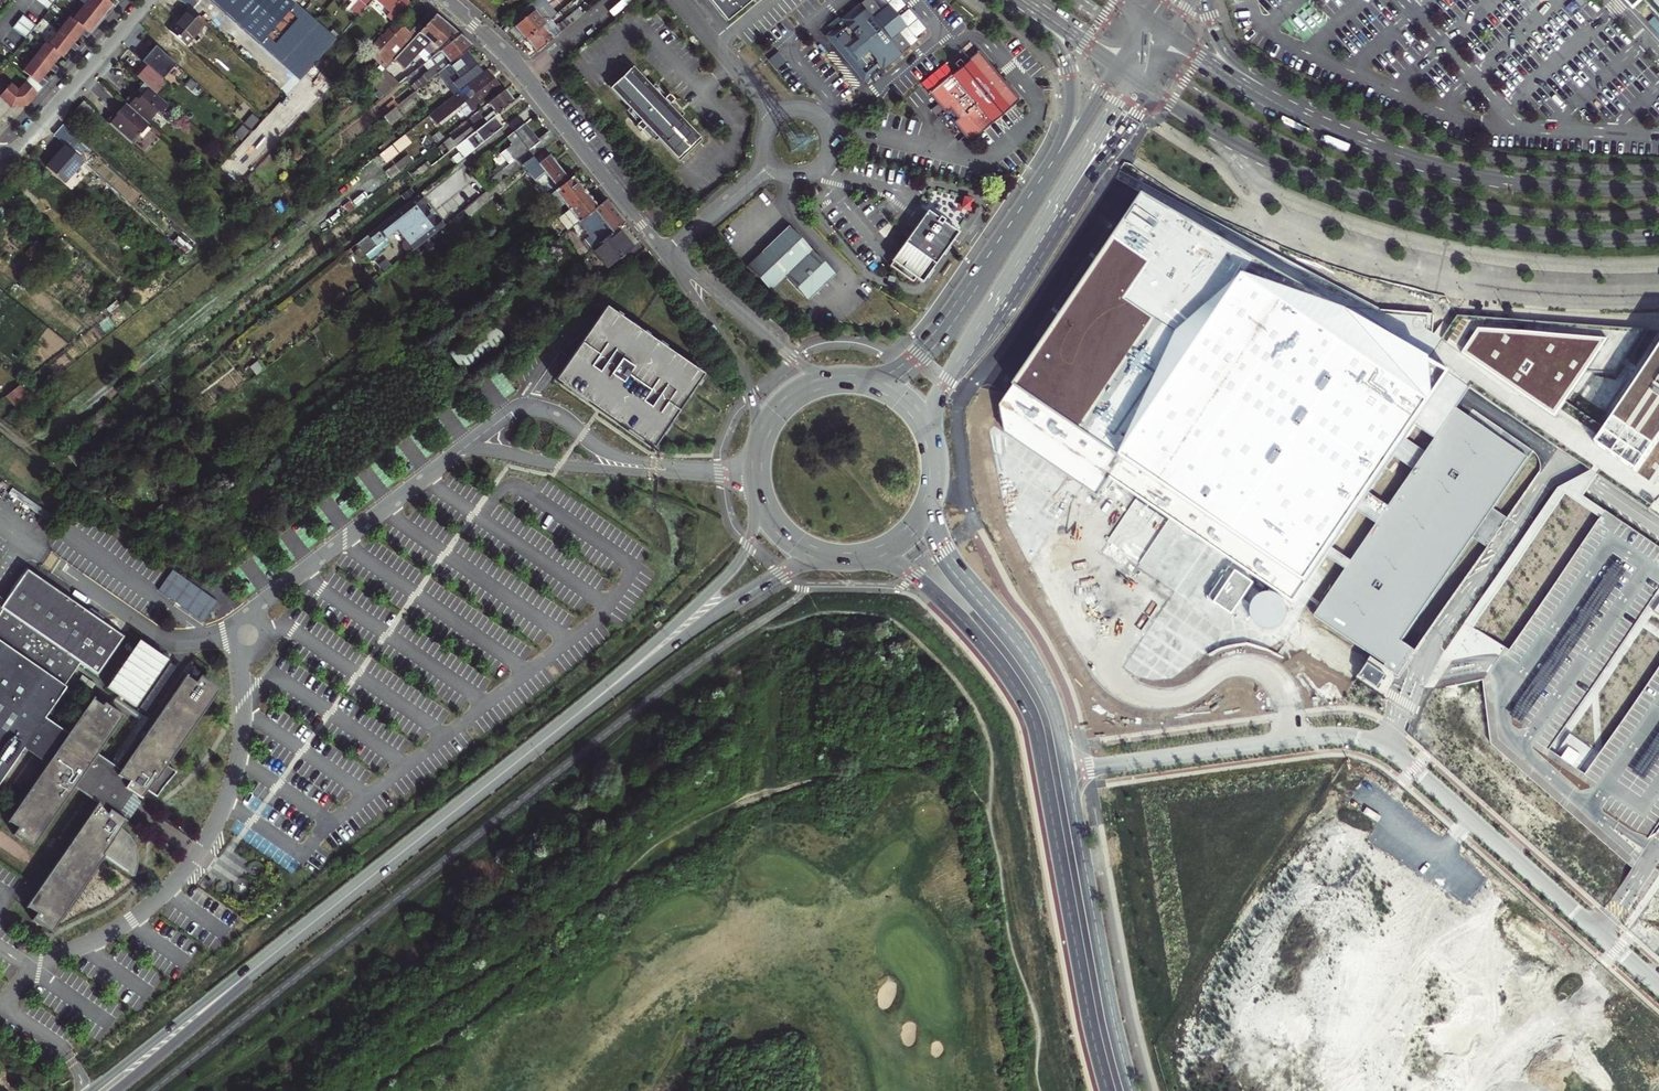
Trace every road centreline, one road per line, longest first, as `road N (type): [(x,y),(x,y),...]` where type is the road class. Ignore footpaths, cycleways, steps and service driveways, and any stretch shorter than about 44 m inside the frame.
road 1 (unclassified): [(1070,769),(1325,737),(1377,743),(1658,985)]
road 2 (secondary): [(861,556),(893,563),(928,588),(990,648),(1036,716),(1070,814),(1122,1090)]
road 3 (primary): [(1139,80),(1270,160),(1405,211),(1516,232),(1657,237)]
road 4 (secondary): [(177,1032),(604,692)]
road 5 (secondary): [(933,447),(948,377),(1139,80)]
road 6 (residential): [(665,252),(514,64),(447,0)]
road 7 (secondary): [(1135,1090),(1070,769)]
road 8 (secondary): [(1070,769),(1036,679),(940,554),(928,504)]
road 9 (secondary): [(604,692),(763,584),(843,557)]
road 10 (secondary): [(757,480),(750,543),(738,563),(604,692)]
road 11 (primary): [(1402,156),(1288,109),(1171,34)]
road 12 (tertiary): [(1402,156),(1235,61),(1217,40),(1206,0)]
road 13 (primary): [(1658,189),(1532,184),(1402,156)]
road 14 (primary): [(1000,0),(1056,42),(1070,77),(1066,126),(1022,209)]
road 15 (secondary): [(1022,209),(936,337),(896,376),(870,382)]
road 16 (residential): [(665,252),(744,376),(757,454)]
road 17 (residential): [(0,164),(151,0)]
road 18 (residential): [(844,379),(801,365),(665,252)]
road 19 (secondary): [(1118,64),(1022,209)]
road 20 (secondary): [(757,480),(786,535),(843,557)]
road 21 (secondary): [(844,379),(787,400),(757,454)]

